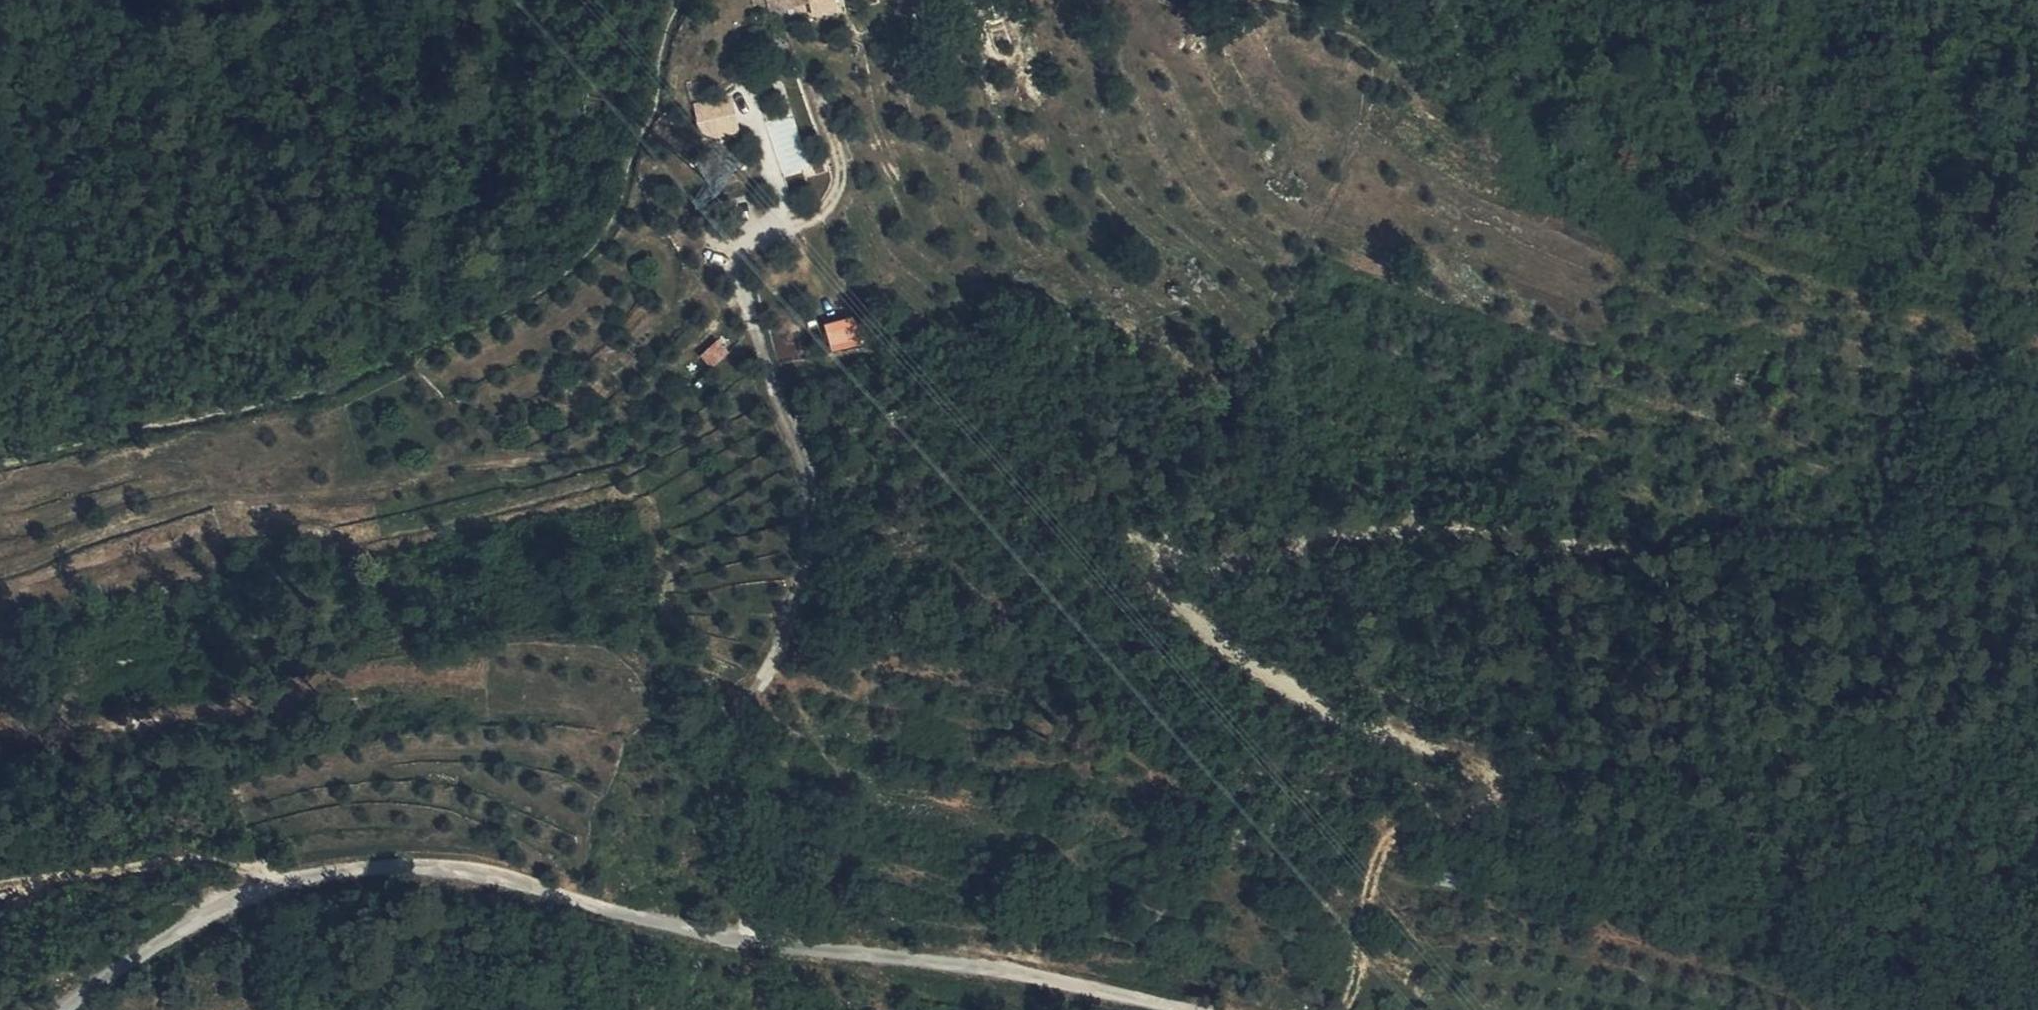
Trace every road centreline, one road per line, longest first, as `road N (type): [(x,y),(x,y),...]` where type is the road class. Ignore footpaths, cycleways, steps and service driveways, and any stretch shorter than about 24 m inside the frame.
road 1 (track): [(65,1009),(216,905),(329,870),(439,866),(732,939),(1034,977),(1185,1009)]

